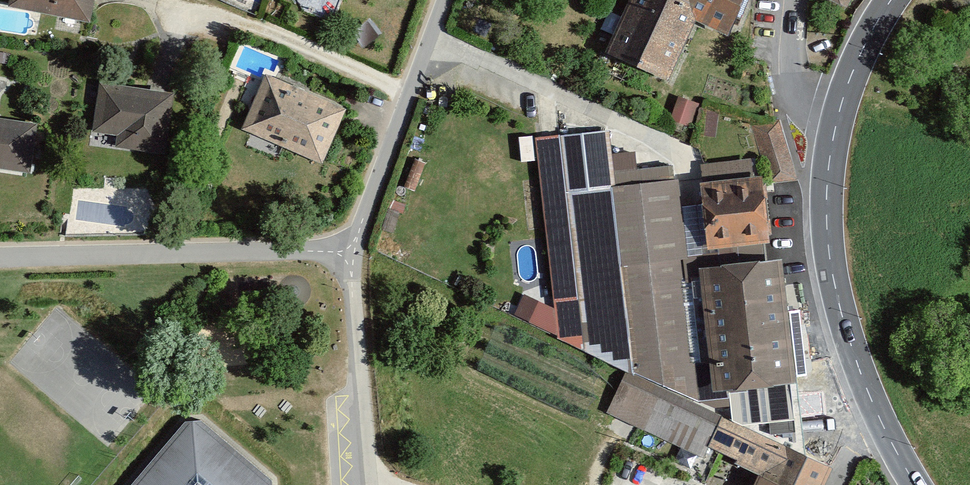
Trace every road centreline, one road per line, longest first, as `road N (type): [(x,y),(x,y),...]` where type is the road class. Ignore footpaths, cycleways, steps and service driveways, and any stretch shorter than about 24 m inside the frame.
road 1 (secondary): [(914,484),(871,413),(838,319),(825,186),(839,111)]
road 2 (residential): [(0,265),(353,257)]
road 3 (residential): [(353,257),(445,0)]
road 4 (unclassified): [(372,484),(353,257)]
road 5 (residential): [(797,0),(790,73),(839,111)]
road 6 (secondary): [(839,111),(858,57),(893,0)]

